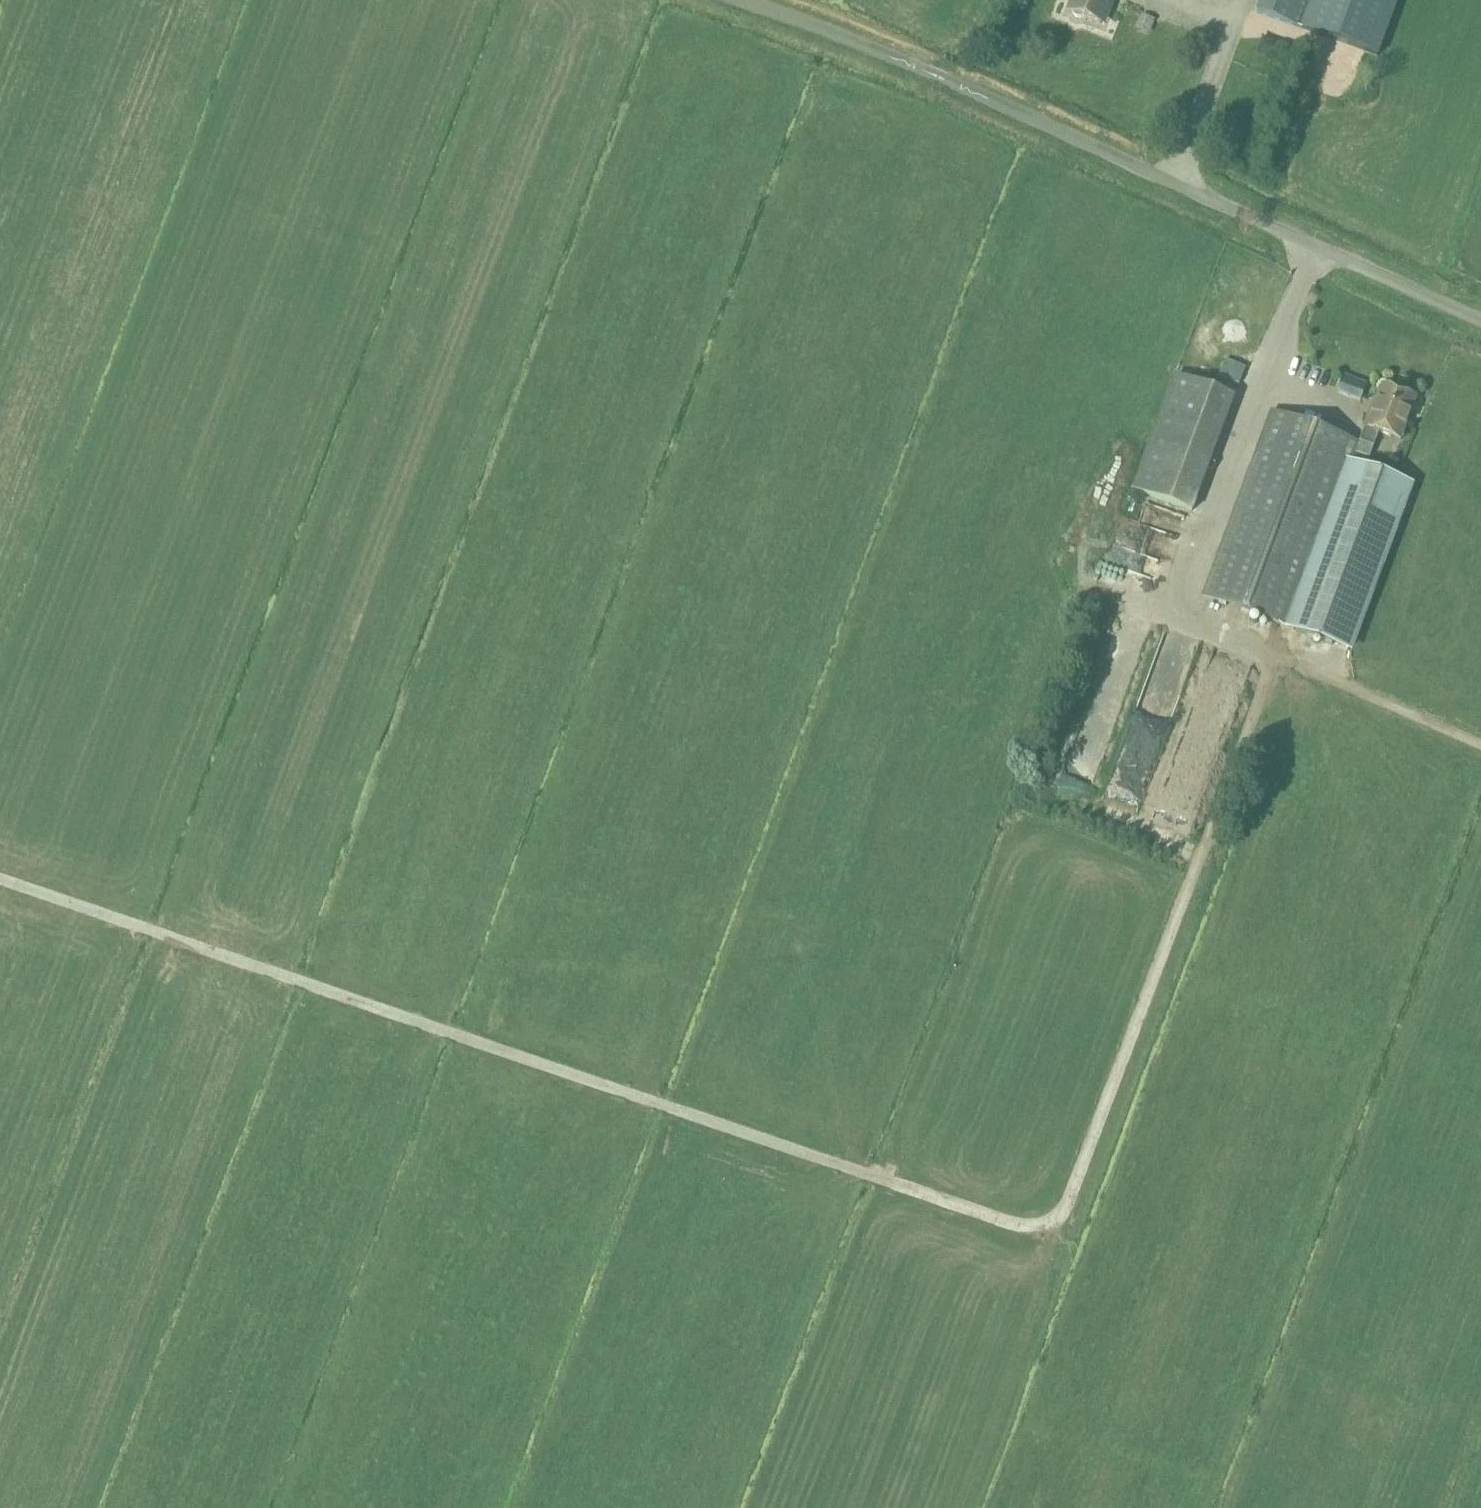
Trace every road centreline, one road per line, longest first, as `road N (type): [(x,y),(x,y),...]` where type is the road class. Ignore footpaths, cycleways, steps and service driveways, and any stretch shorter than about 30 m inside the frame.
road 1 (track): [(0,880),(878,1177),(899,1156),(1035,801),(1048,787),(1187,840),(1201,838),(1215,823),(1279,661)]
road 2 (unclassified): [(1480,321),(988,99),(743,0)]
road 3 (track): [(1175,183),(1237,0)]
road 4 (track): [(1480,745),(1339,685)]

